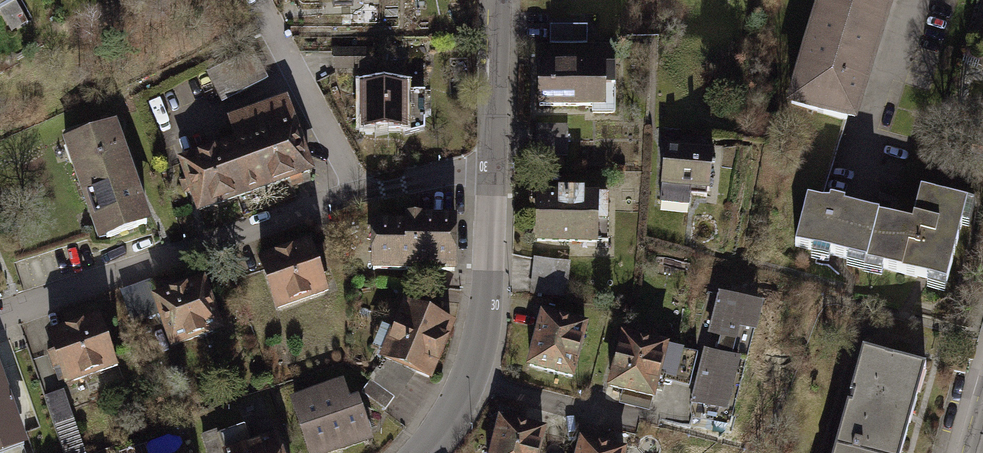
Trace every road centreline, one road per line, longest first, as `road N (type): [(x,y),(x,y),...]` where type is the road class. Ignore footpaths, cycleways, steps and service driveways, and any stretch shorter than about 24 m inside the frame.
road 1 (residential): [(359,189),(0,313)]
road 2 (residential): [(472,376),(487,315),(494,165)]
road 3 (residential): [(268,0),(359,189)]
road 4 (residential): [(494,165),(496,0)]
road 5 (residential): [(472,376),(626,423)]
road 6 (residential): [(494,165),(359,189)]

